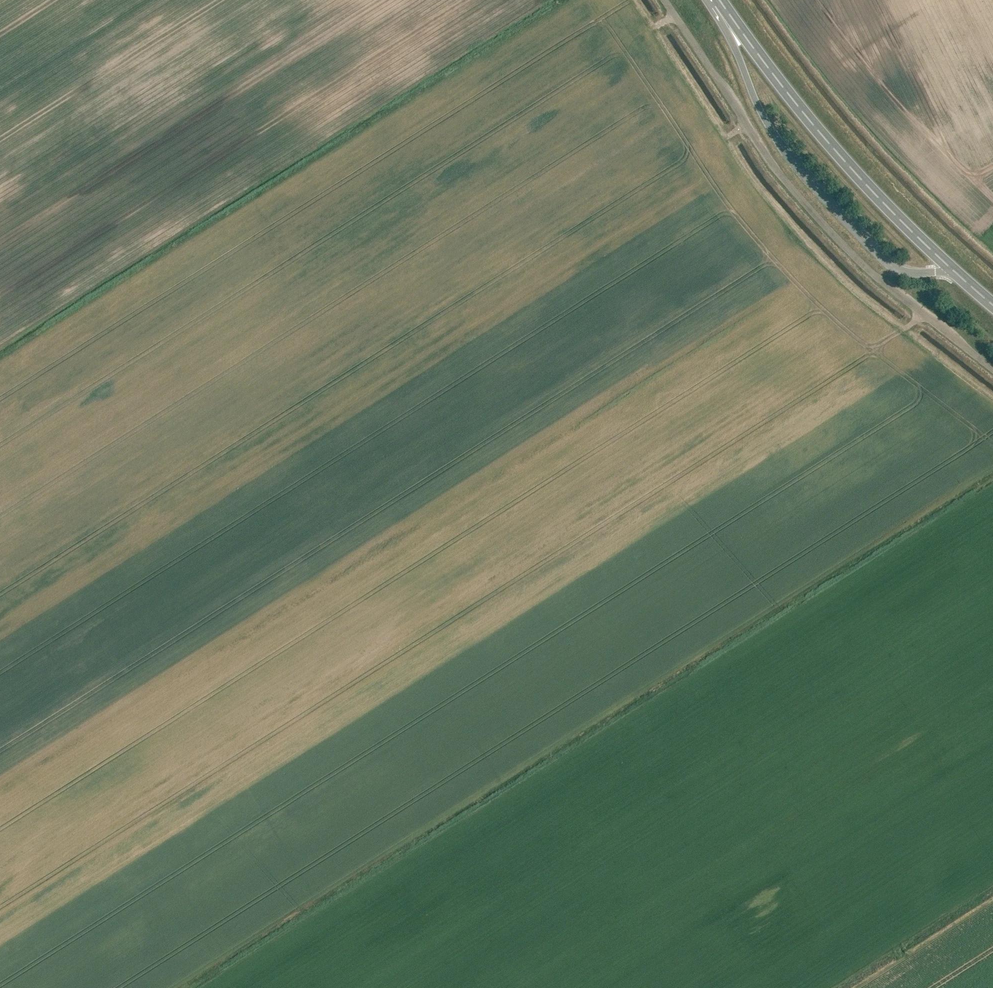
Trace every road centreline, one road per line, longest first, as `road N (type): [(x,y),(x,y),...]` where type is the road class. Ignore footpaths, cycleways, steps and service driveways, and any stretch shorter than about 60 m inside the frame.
road 1 (unclassified): [(992,369),(882,282),(799,197),(665,0)]
road 2 (trunk): [(954,272),(851,170),(720,3)]
road 3 (trunk): [(720,3),(765,118)]

